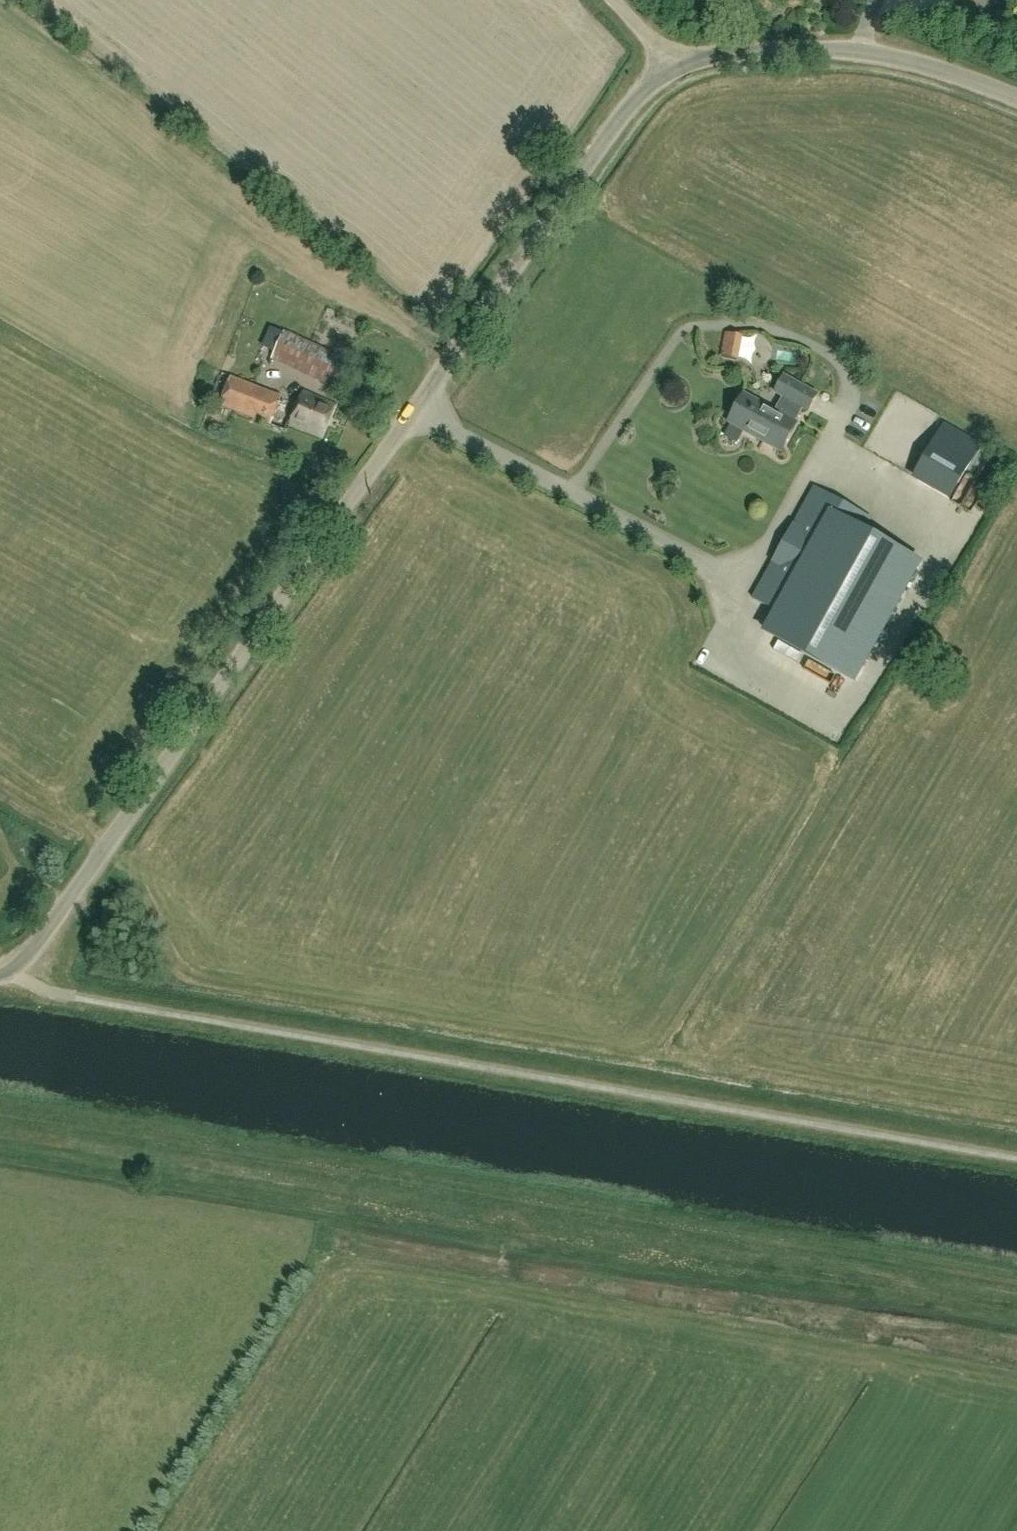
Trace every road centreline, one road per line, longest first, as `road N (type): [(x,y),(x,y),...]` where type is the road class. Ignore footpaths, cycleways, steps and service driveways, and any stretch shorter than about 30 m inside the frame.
road 1 (unclassified): [(0,975),(37,945),(578,162),(641,86),(669,66)]
road 2 (unclassified): [(1016,100),(939,69),(840,48),(762,48),(669,66)]

